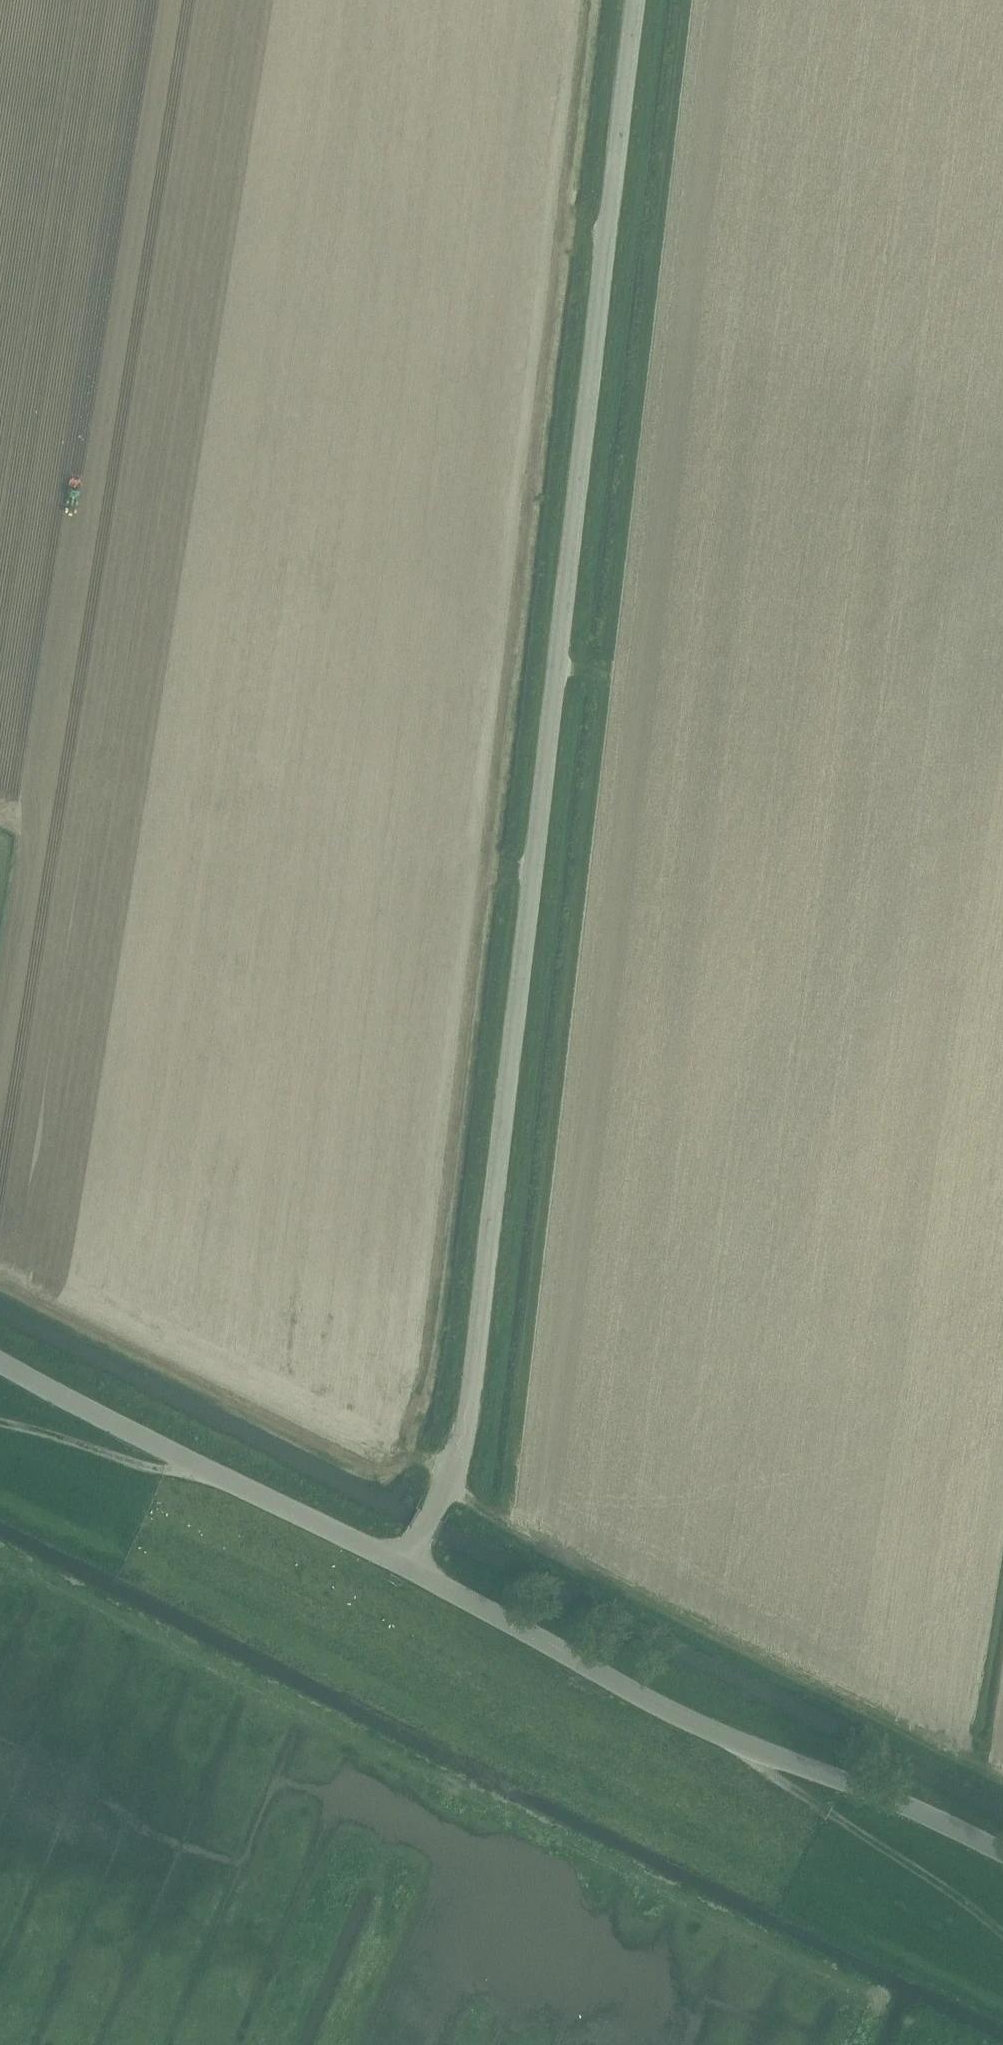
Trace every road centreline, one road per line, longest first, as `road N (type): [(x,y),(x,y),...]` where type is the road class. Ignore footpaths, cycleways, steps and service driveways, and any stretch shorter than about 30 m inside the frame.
road 1 (unclassified): [(405,1564),(457,1455),(469,1401),(634,0)]
road 2 (unclassified): [(1002,1850),(924,1810),(729,1739),(405,1564)]
road 3 (unclassified): [(405,1564),(234,1487),(0,1359)]
road 4 (track): [(1002,1933),(729,1739)]
road 5 (track): [(234,1487),(0,1422)]

